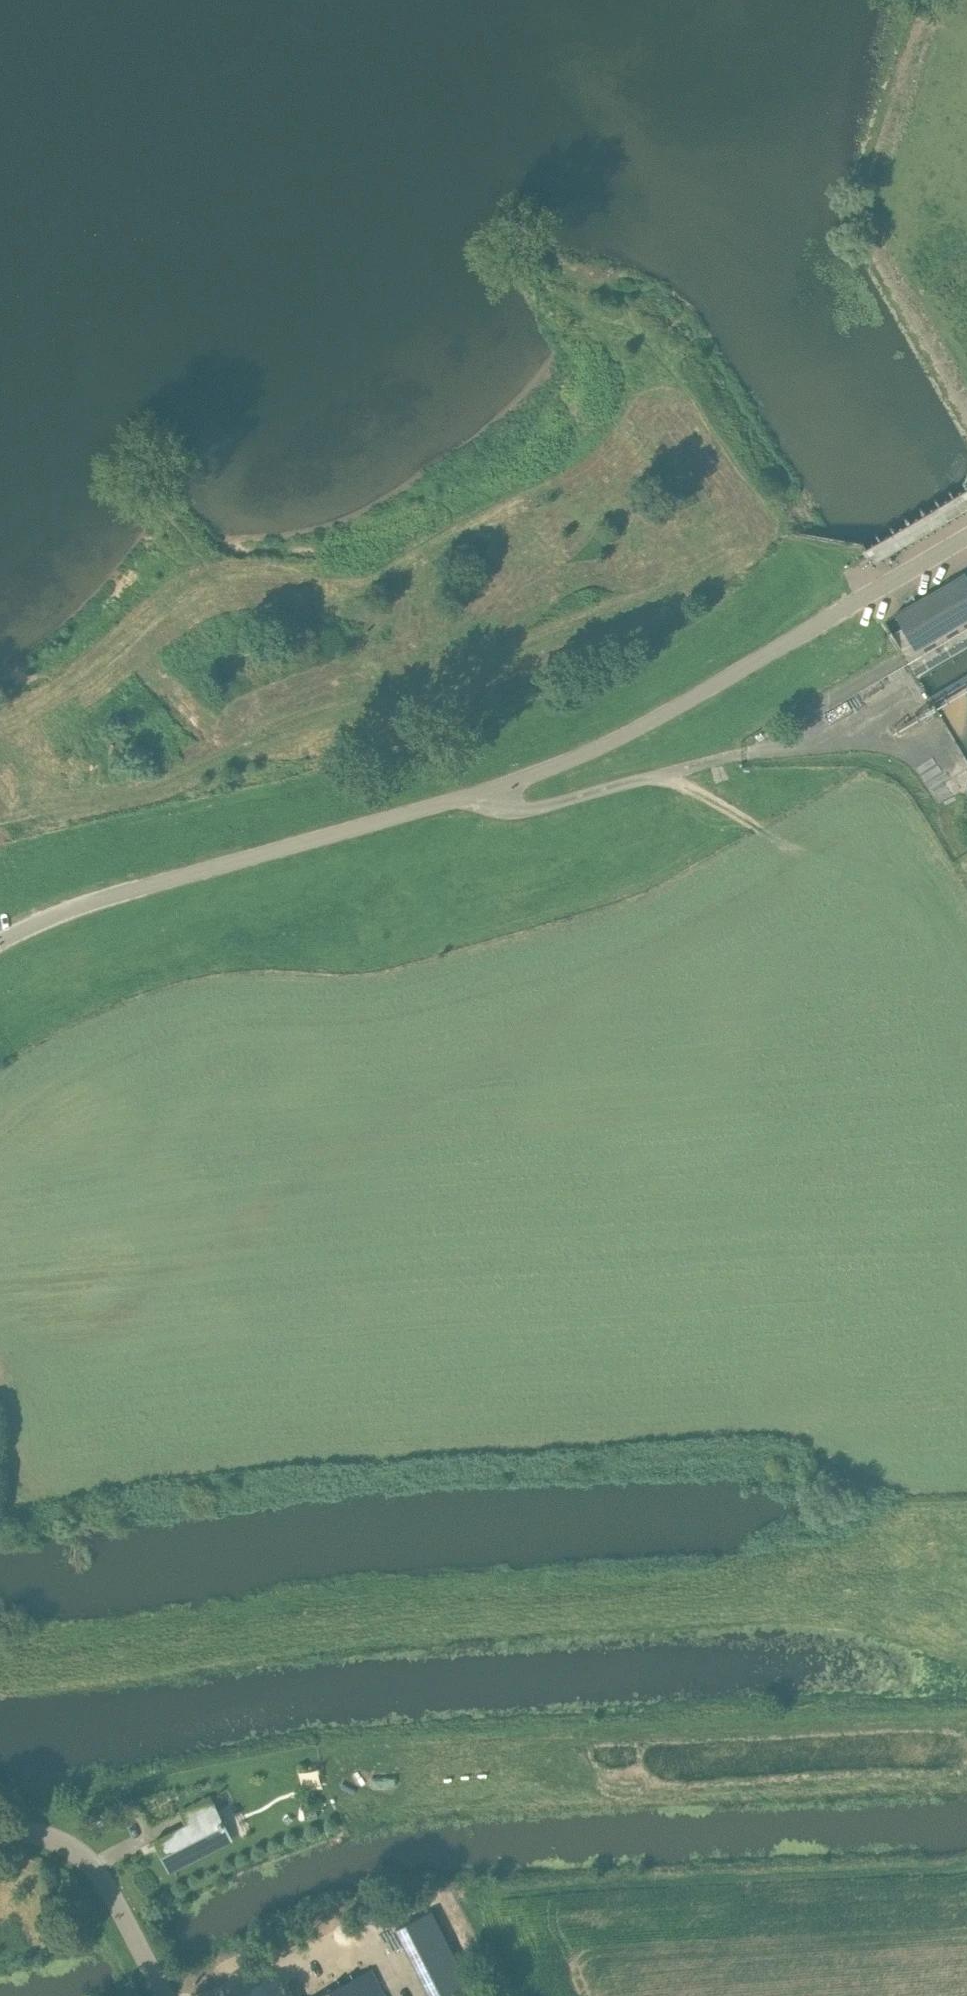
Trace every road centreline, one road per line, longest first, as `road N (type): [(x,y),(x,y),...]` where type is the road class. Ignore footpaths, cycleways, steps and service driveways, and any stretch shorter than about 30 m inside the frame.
road 1 (unclassified): [(0,941),(83,905),(481,792),(597,750),(966,537)]
road 2 (track): [(31,1832),(59,1799),(308,1758),(966,1713)]
road 3 (unclassified): [(163,1995),(85,1856),(31,1832),(0,1831)]

